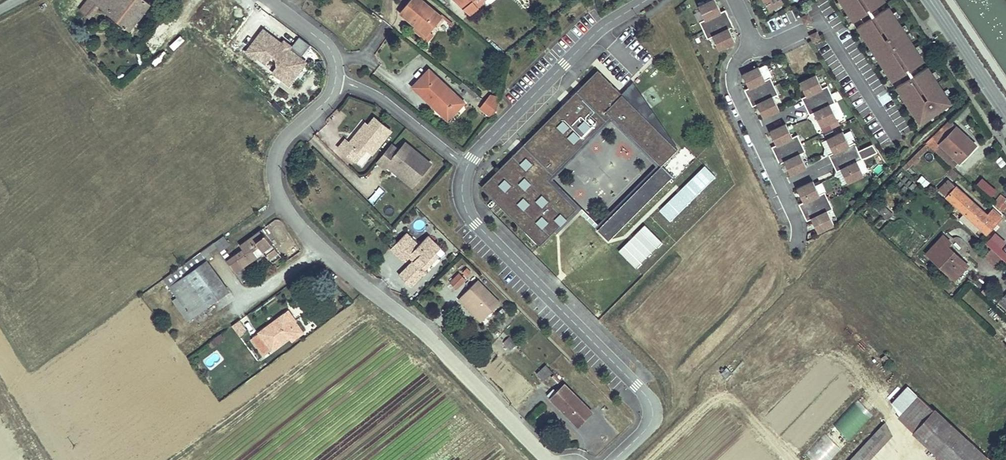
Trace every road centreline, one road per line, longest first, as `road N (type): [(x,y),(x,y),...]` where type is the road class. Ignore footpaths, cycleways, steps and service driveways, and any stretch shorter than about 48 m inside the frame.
road 1 (unclassified): [(549,459),(411,322),(317,246),(278,199),(281,144),(335,81)]
road 2 (unclassified): [(465,166),(468,214),(646,396),(647,422),(608,459)]
road 3 (residential): [(735,0),(748,40),(732,76),(735,91),(794,213),(795,247)]
road 4 (unclassified): [(638,0),(604,21),(465,166)]
road 5 (residential): [(335,81),(378,100),(465,166)]
road 6 (tertiary): [(930,0),(1005,115)]

